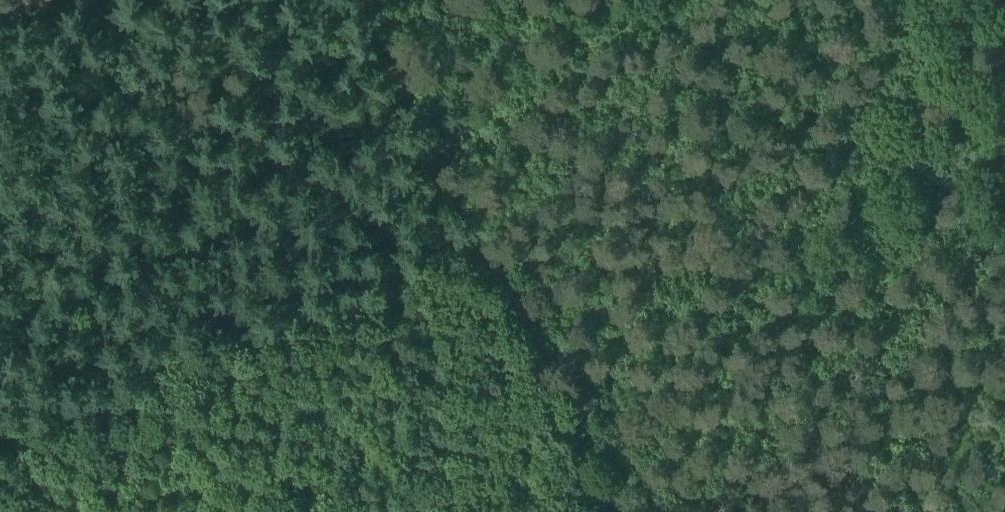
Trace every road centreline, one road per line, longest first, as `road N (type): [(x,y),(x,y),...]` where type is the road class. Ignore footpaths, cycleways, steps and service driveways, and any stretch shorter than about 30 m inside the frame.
road 1 (track): [(595,511),(387,0)]

